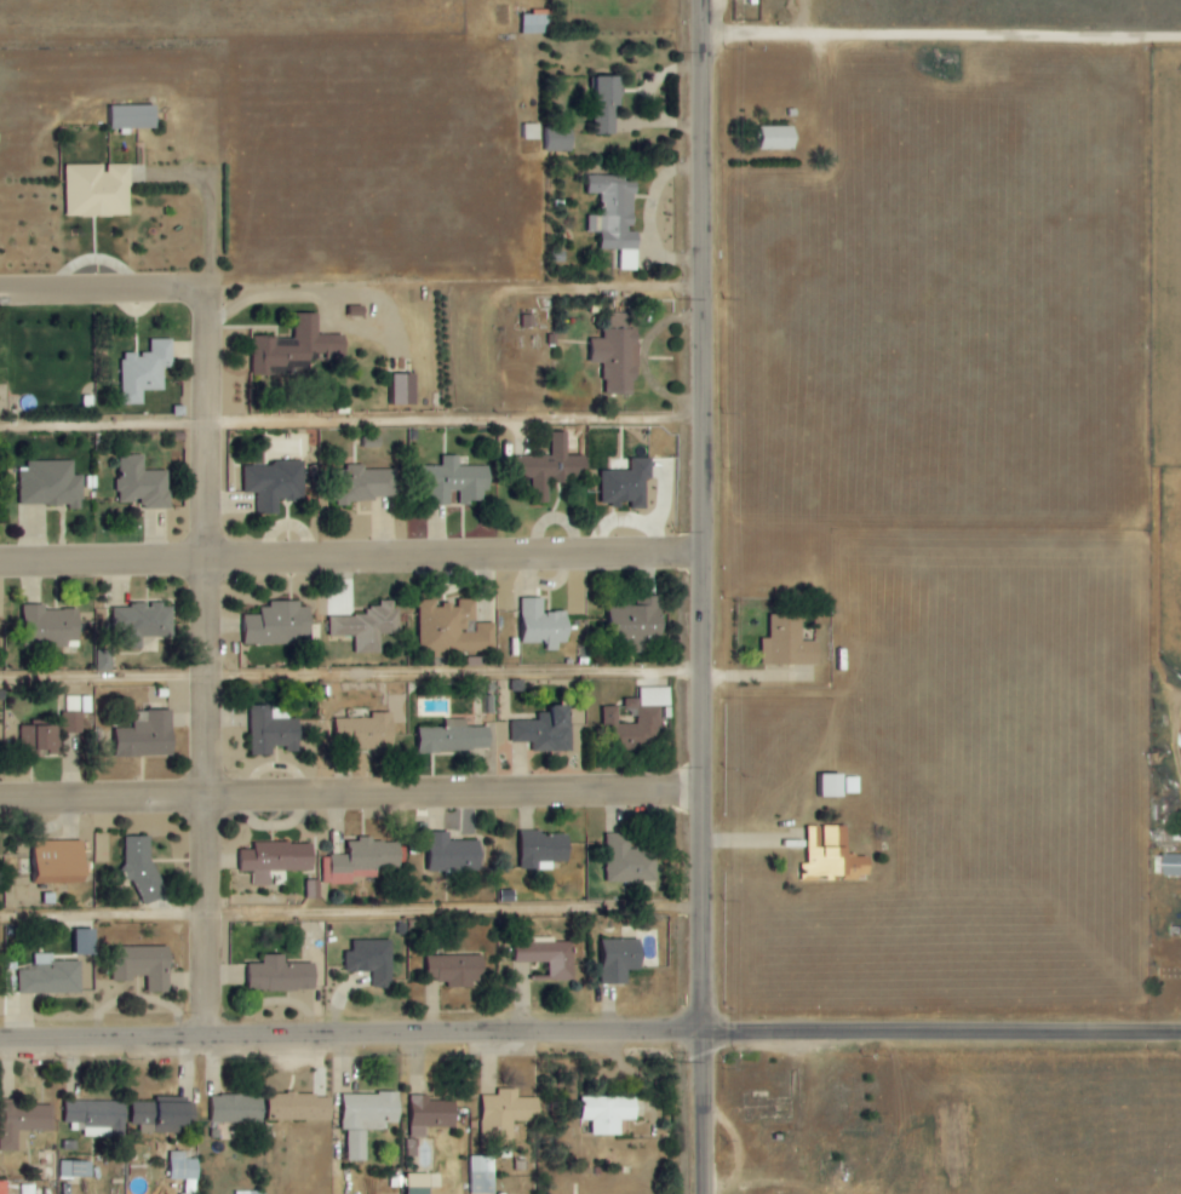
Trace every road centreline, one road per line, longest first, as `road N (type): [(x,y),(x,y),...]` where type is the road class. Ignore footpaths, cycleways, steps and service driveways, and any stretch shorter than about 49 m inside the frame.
road 1 (tertiary): [(701,1033),(704,0)]
road 2 (residential): [(0,566),(703,555)]
road 3 (tertiary): [(701,1033),(0,1043)]
road 4 (residential): [(0,799),(700,792)]
road 5 (tertiary): [(1180,1035),(701,1033)]
road 6 (residential): [(214,1040),(216,561)]
road 7 (residential): [(704,29),(1180,38)]
road 8 (residential): [(173,124),(219,246),(216,561)]
road 9 (residential): [(0,295),(220,291)]
road 10 (residential): [(703,1193),(701,1033)]

